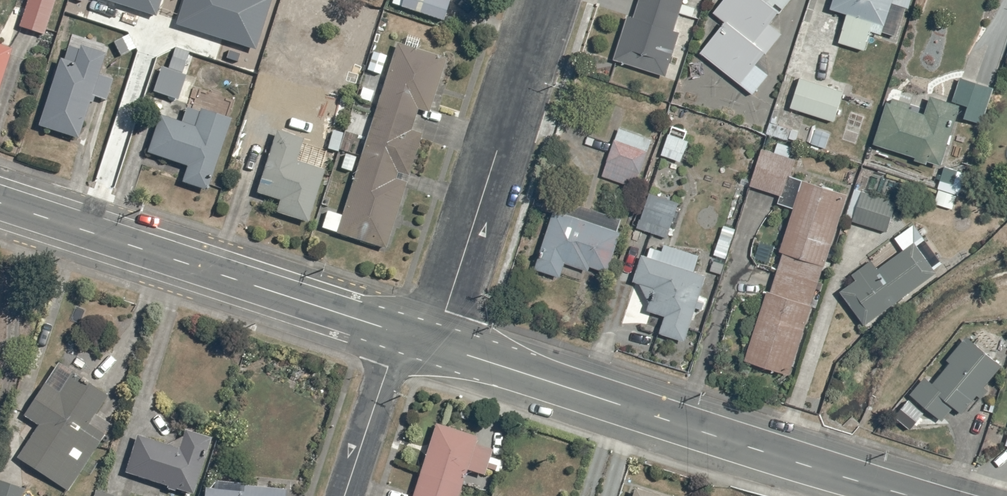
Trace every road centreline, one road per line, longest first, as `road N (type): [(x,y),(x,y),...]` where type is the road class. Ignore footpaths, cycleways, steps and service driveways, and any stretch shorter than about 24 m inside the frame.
road 1 (unclassified): [(434,344),(908,495)]
road 2 (unclassified): [(0,203),(401,333)]
road 3 (residential): [(541,0),(434,344)]
road 4 (residential): [(346,495),(401,333)]

